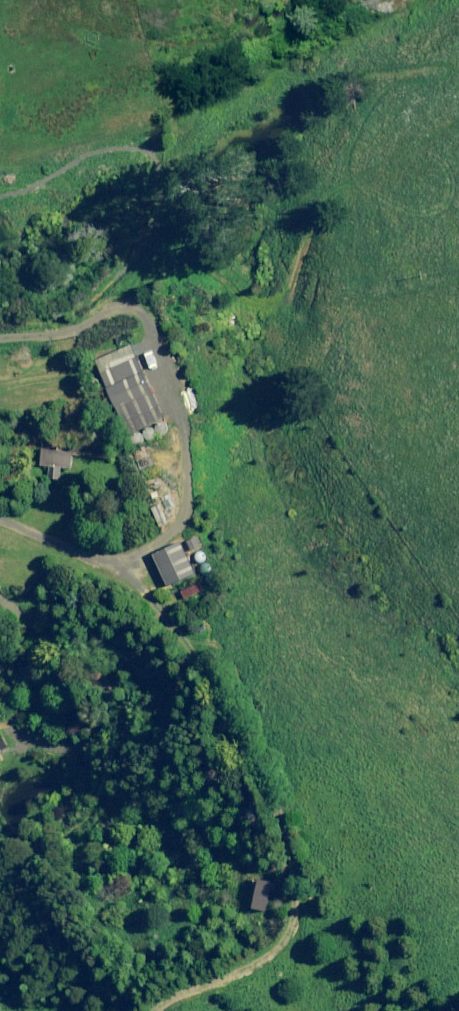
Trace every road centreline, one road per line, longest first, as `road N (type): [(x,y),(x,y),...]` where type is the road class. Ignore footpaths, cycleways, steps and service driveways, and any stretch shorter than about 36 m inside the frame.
road 1 (track): [(117,558),(174,626),(210,684),(291,889),(289,926),(267,955),(181,991),(156,1010)]
road 2 (track): [(115,307),(147,275),(191,261),(252,301),(277,301),(299,276),(322,211),(353,191),(346,152),(360,138)]

